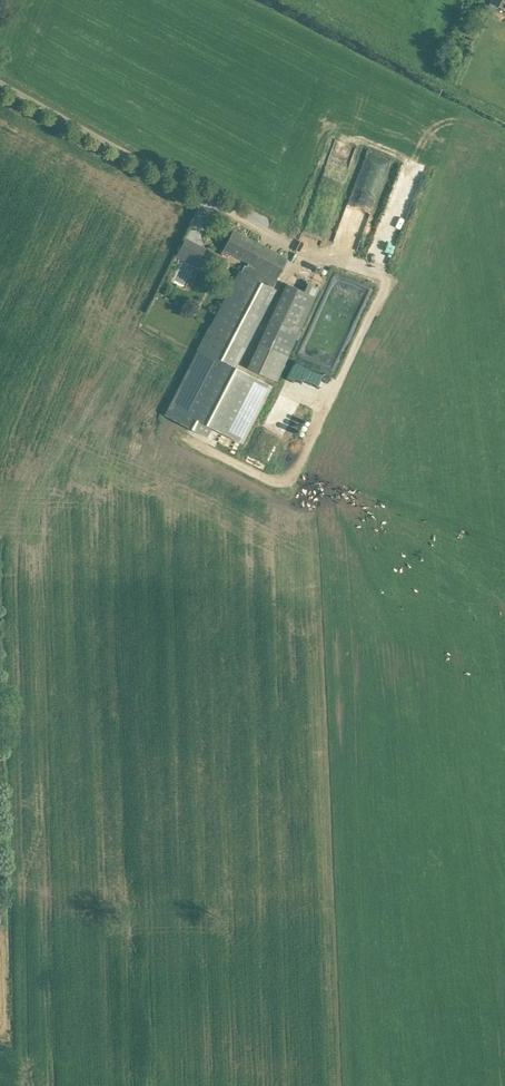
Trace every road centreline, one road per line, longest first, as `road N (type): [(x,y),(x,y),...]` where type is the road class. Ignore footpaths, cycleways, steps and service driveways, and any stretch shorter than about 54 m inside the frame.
road 1 (unclassified): [(273,235),(0,82)]
road 2 (track): [(504,116),(287,0)]

